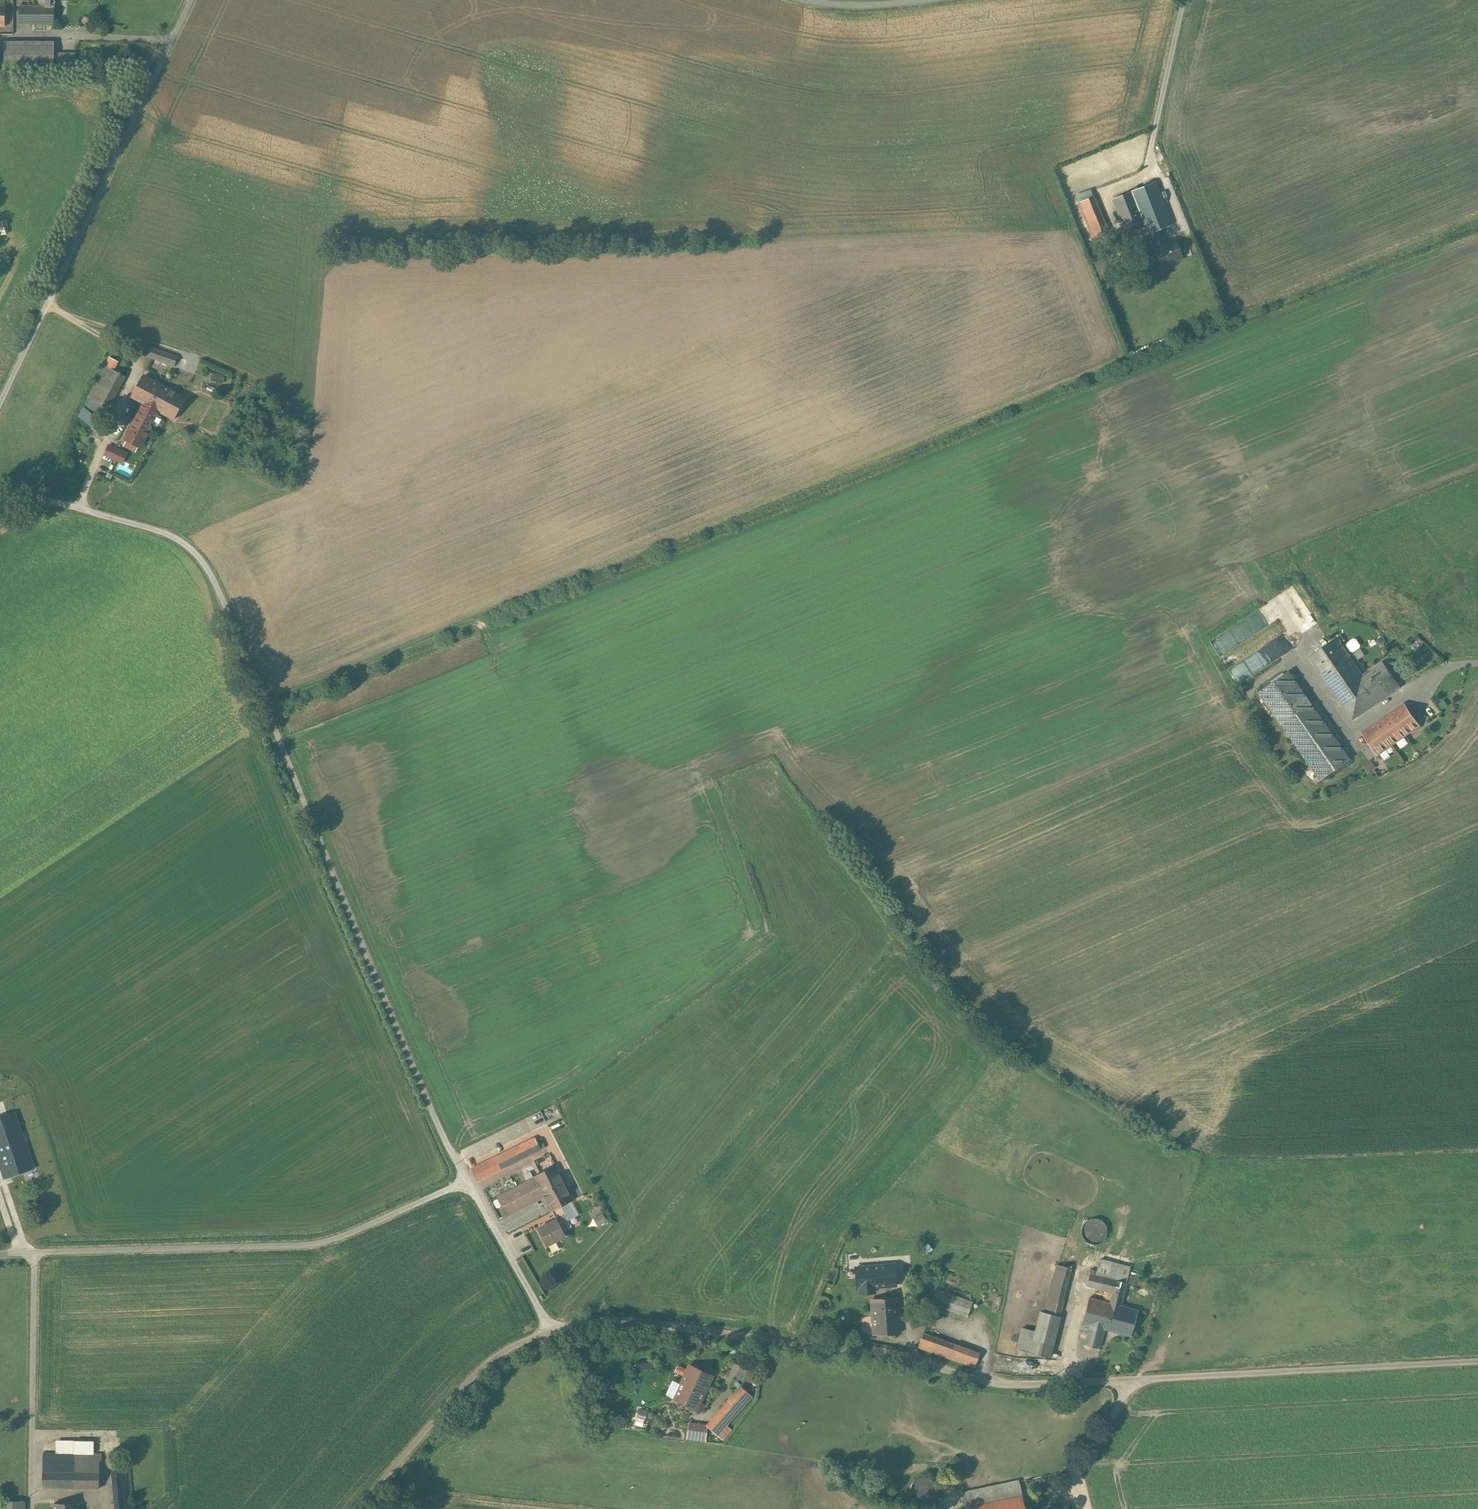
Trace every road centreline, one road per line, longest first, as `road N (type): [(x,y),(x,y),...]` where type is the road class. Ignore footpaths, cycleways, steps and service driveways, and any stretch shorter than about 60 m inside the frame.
road 1 (unclassified): [(550,1332),(628,1320),(904,1356),(1020,1386),(1477,1364)]
road 2 (unclassified): [(468,1181),(208,569),(167,533),(0,486)]
road 3 (unclassified): [(0,409),(194,0)]
road 4 (unclassified): [(35,1252),(320,1243),(468,1181)]
road 5 (unclassified): [(356,1508),(496,1357),(550,1332)]
road 6 (unclassified): [(30,1508),(35,1252)]
road 7 (unclassified): [(550,1332),(468,1181)]
road 8 (unclassified): [(937,0),(856,7),(799,0)]

